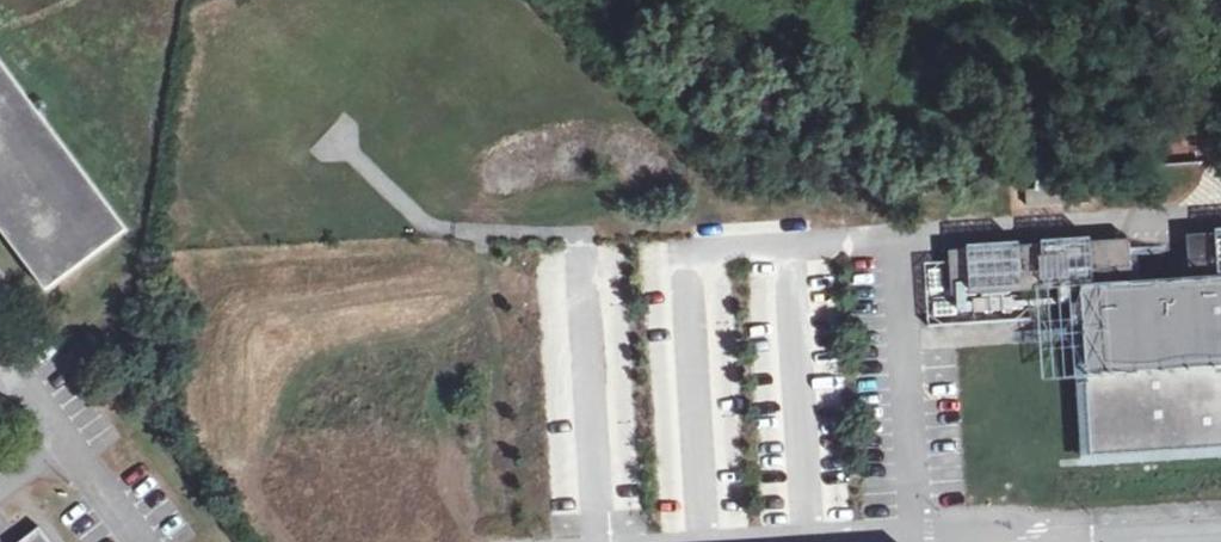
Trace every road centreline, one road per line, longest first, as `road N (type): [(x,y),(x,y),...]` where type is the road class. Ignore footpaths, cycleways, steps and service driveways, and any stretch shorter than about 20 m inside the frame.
road 1 (residential): [(149,541),(0,341)]

